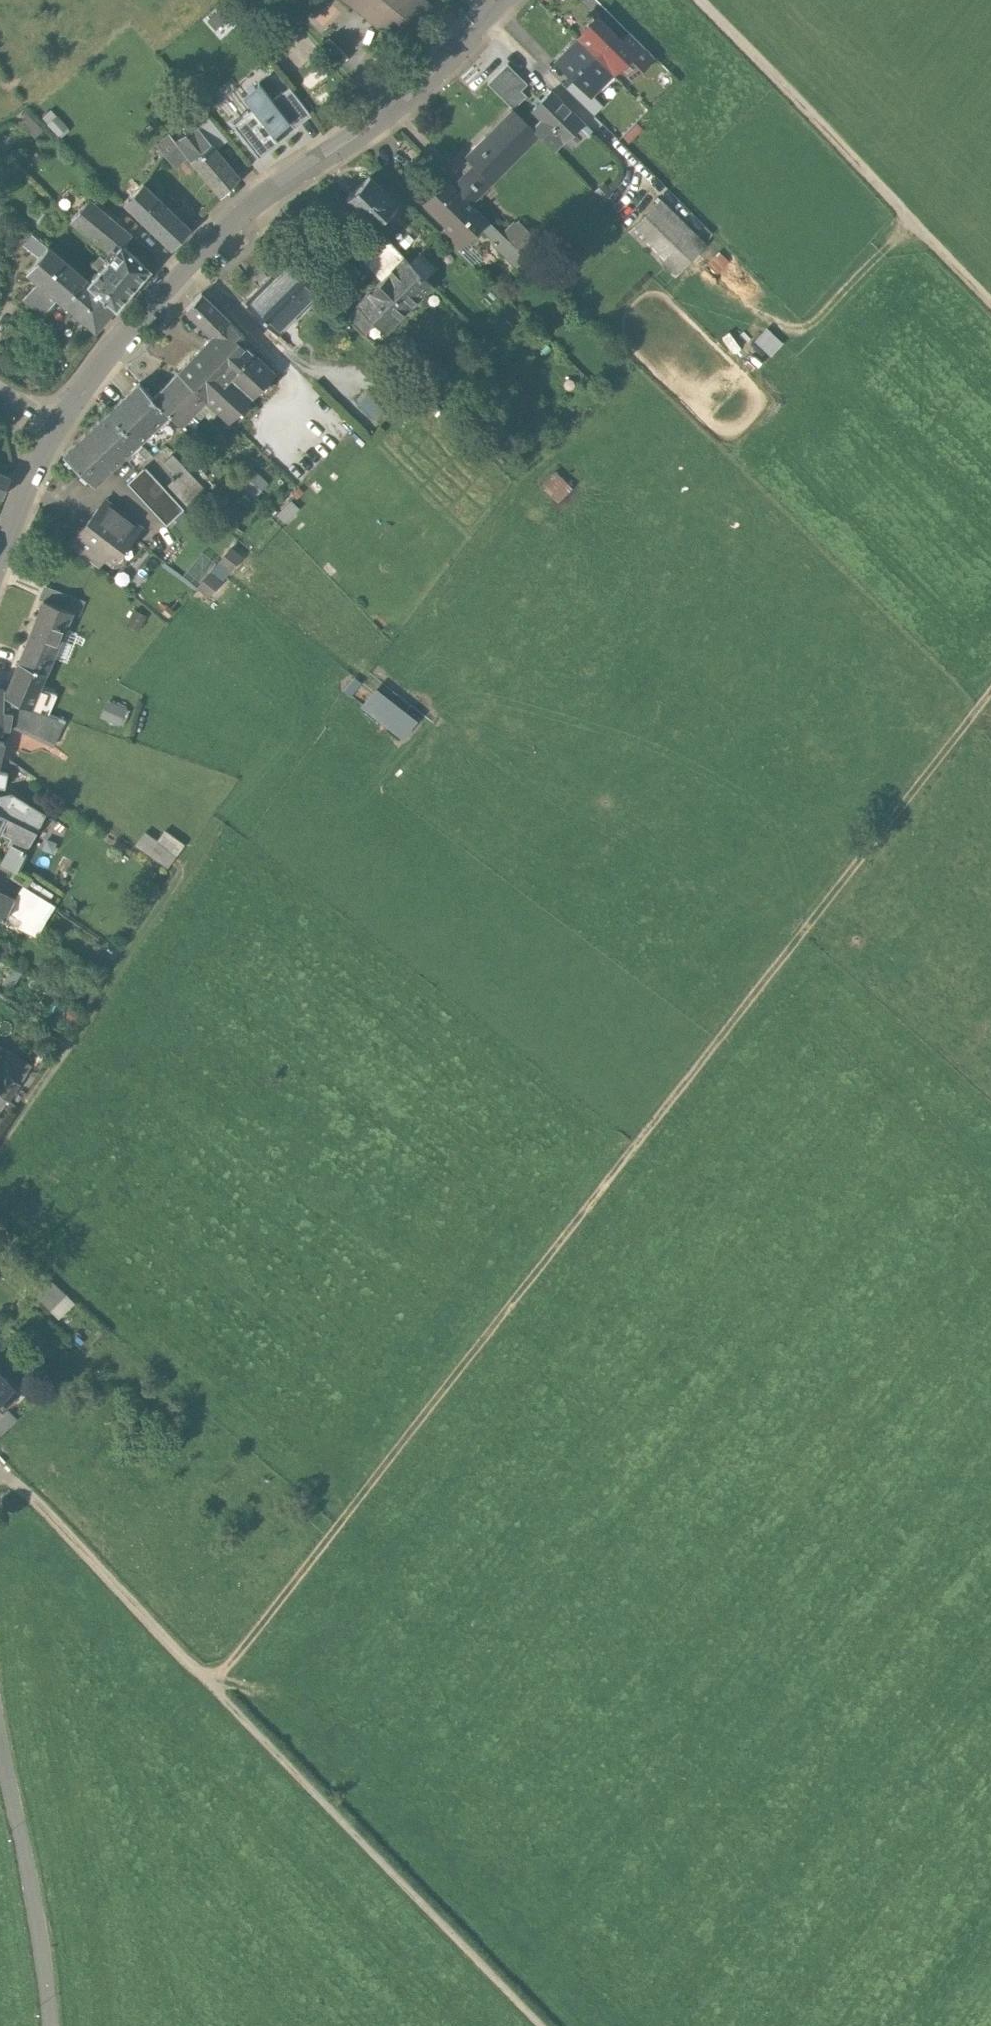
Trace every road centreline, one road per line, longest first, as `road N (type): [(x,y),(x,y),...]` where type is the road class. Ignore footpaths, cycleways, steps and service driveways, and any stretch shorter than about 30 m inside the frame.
road 1 (track): [(990,679),(203,1668)]
road 2 (track): [(0,1472),(32,1489),(550,2025)]
road 3 (tertiary): [(59,423),(188,262),(248,204),(408,95),(499,0)]
road 4 (track): [(990,294),(698,0)]
road 5 (unclassified): [(54,2025),(50,1959),(0,1714)]
road 6 (tertiary): [(0,562),(59,423)]

